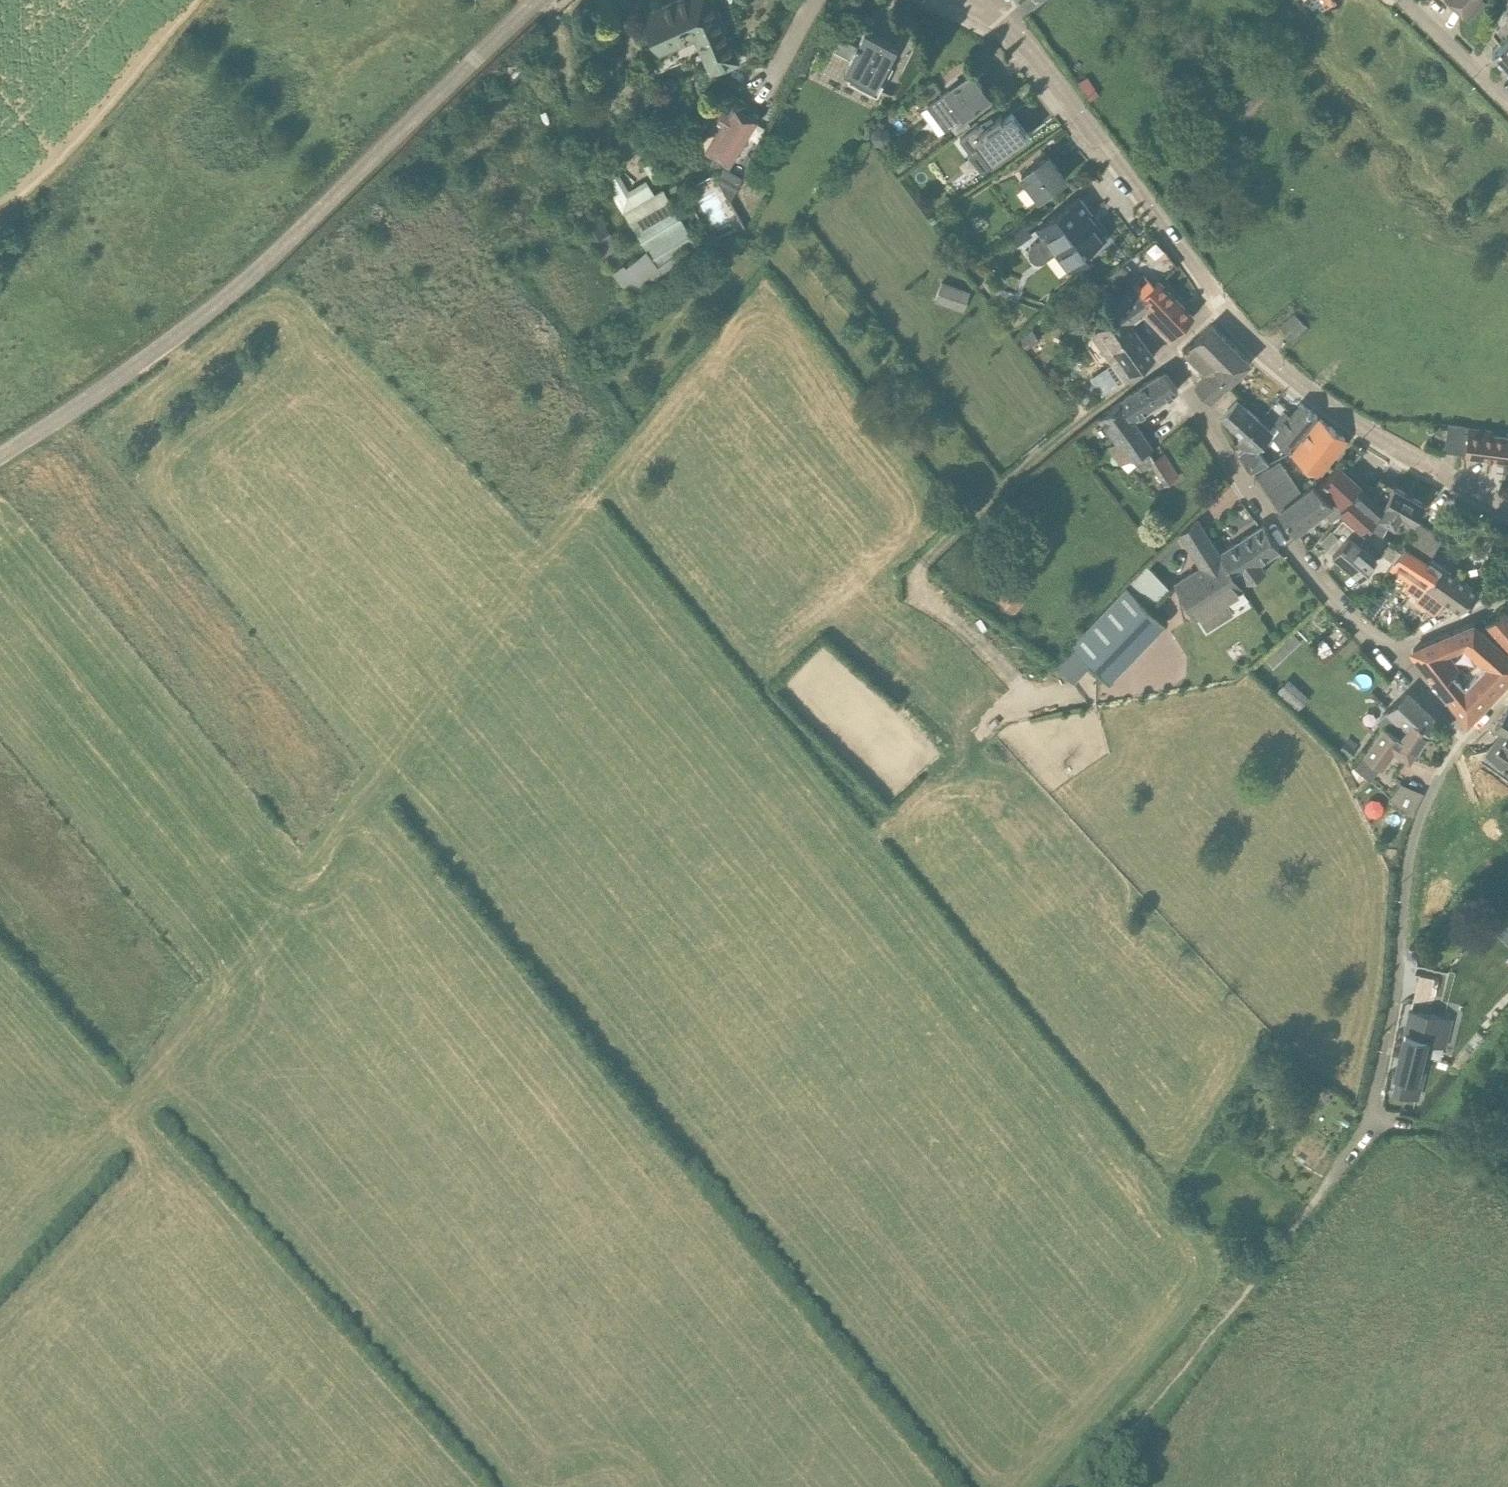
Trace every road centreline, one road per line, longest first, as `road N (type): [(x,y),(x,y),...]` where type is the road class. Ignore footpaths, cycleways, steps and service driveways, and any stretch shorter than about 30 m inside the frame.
road 1 (residential): [(1507,507),(1370,434),(1301,386),(1224,310),(1002,21)]
road 2 (unclassified): [(0,457),(132,369),(250,277),(541,0)]
road 3 (residential): [(1270,1264),(1338,1174),(1381,1093),(1406,874),(1435,786),(1464,738)]
road 4 (residential): [(1464,738),(1310,572),(1167,359)]
road 5 (residential): [(1507,100),(1409,0)]

